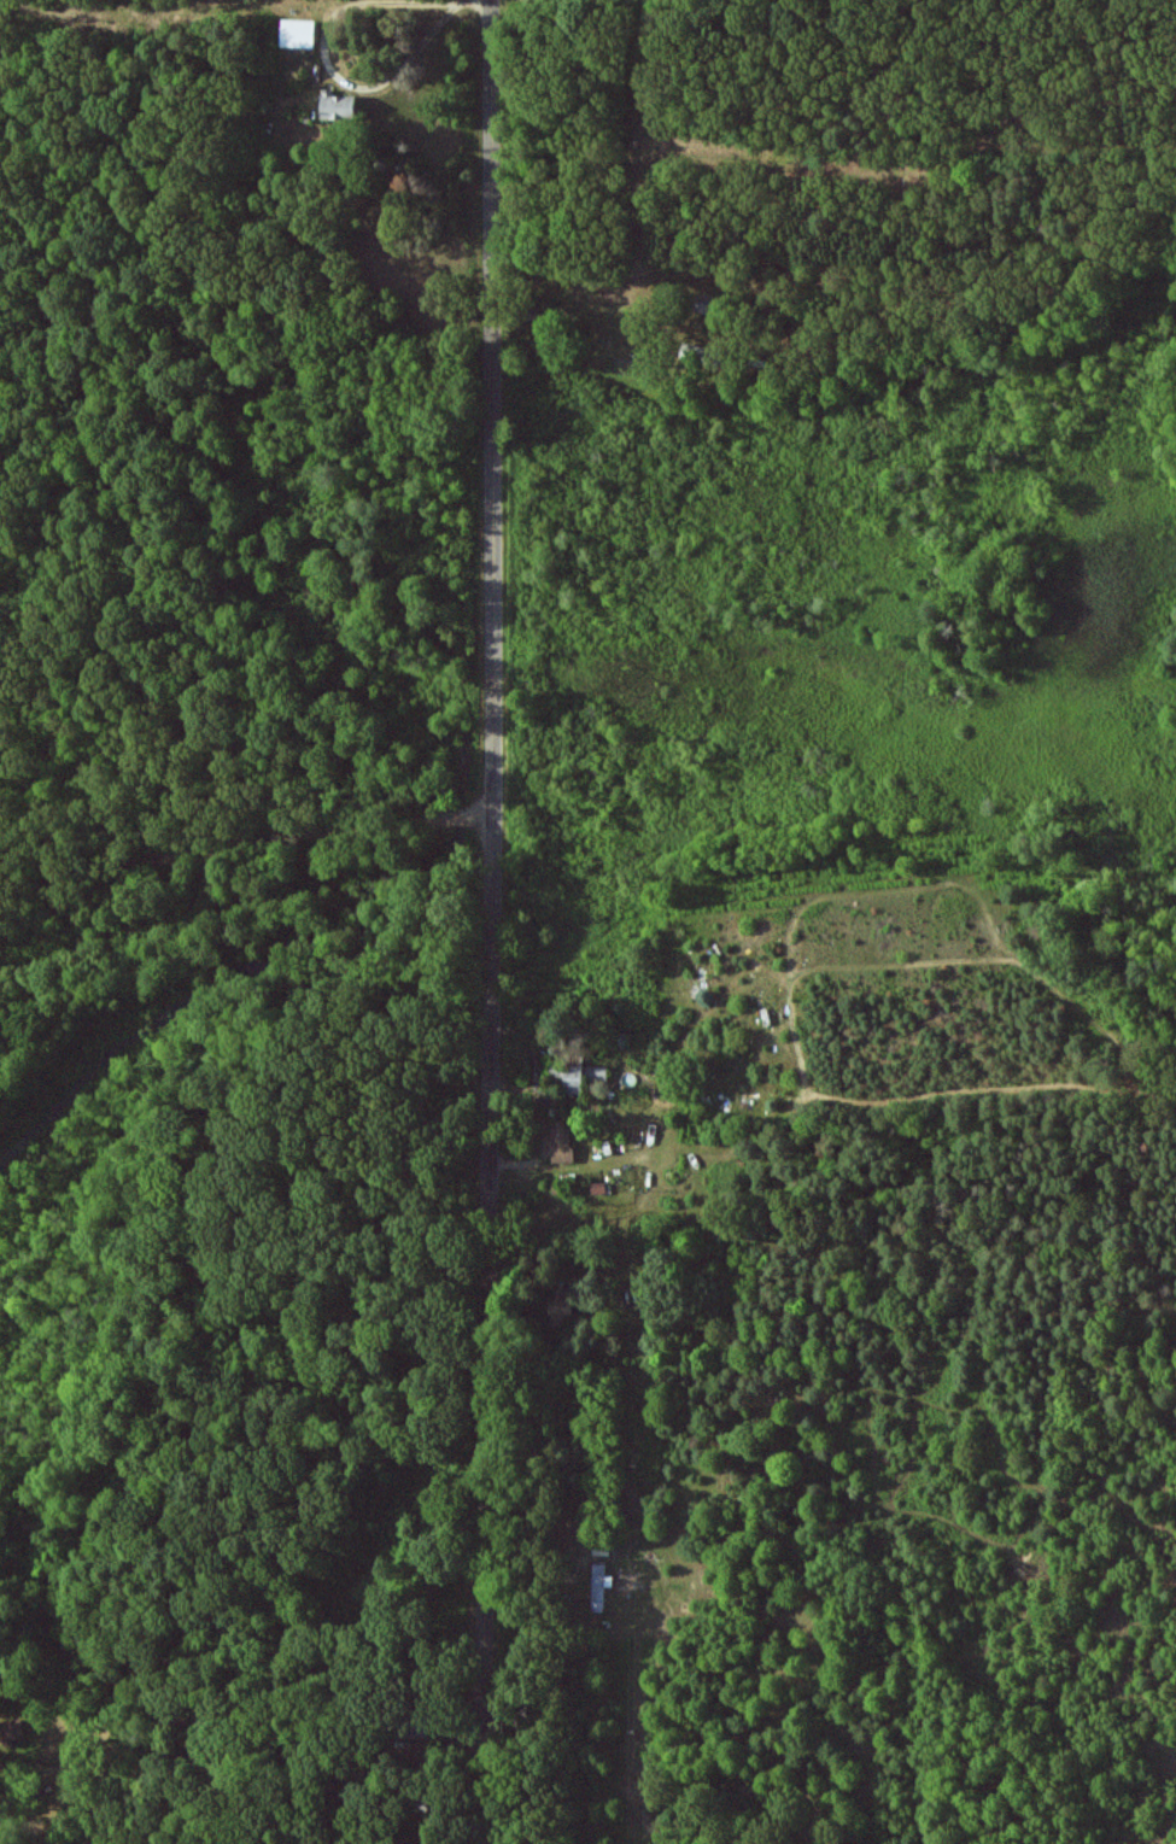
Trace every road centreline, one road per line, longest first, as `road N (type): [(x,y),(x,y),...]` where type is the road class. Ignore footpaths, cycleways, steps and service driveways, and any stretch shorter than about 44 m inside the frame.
road 1 (residential): [(486,1843),(498,816),(495,0)]
road 2 (residential): [(0,891),(216,851),(498,816)]

